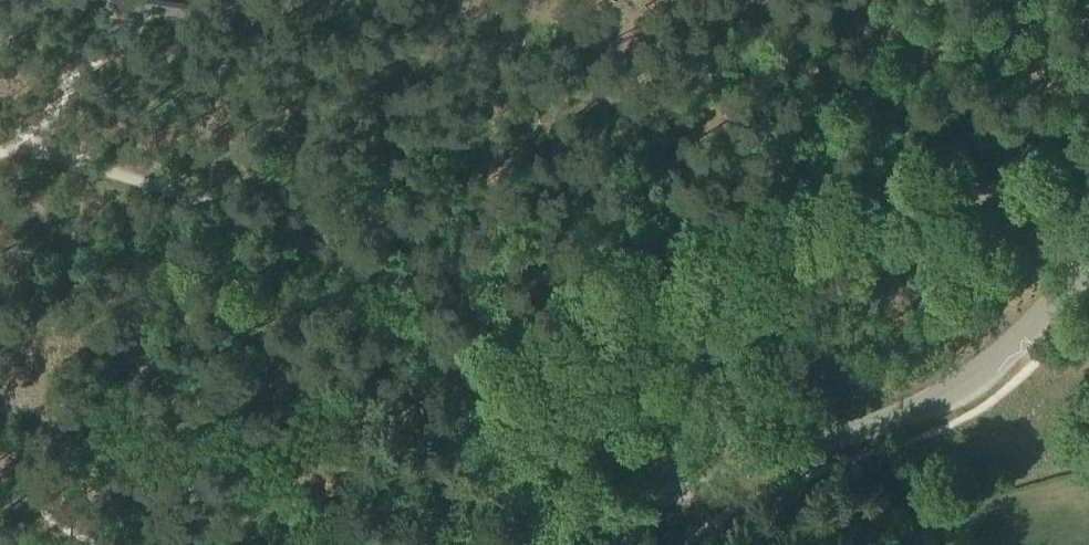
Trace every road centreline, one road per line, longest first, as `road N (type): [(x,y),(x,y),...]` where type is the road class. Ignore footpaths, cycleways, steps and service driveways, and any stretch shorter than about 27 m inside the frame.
road 1 (unclassified): [(512,544),(871,432),(961,392),(1088,263)]

